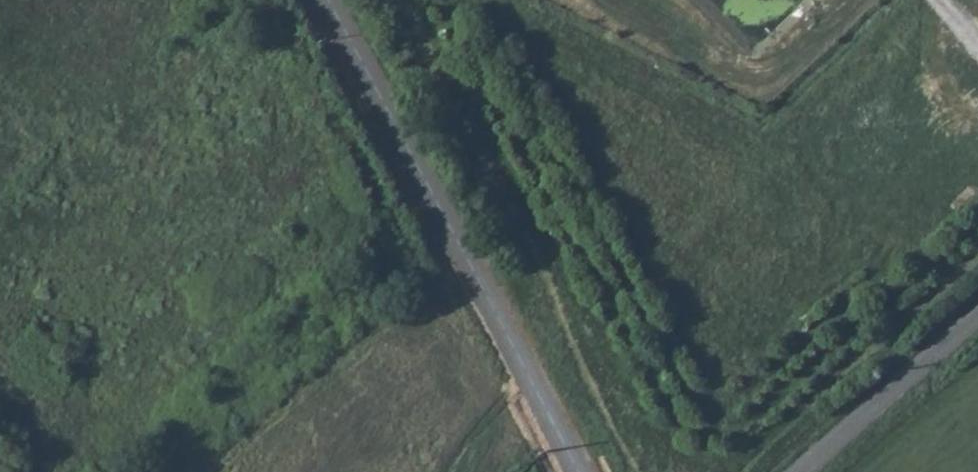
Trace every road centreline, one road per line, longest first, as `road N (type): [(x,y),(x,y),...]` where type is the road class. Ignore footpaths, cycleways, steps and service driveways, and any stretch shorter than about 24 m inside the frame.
road 1 (tertiary): [(576,471),(325,0)]
road 2 (unclassified): [(977,310),(796,471)]

